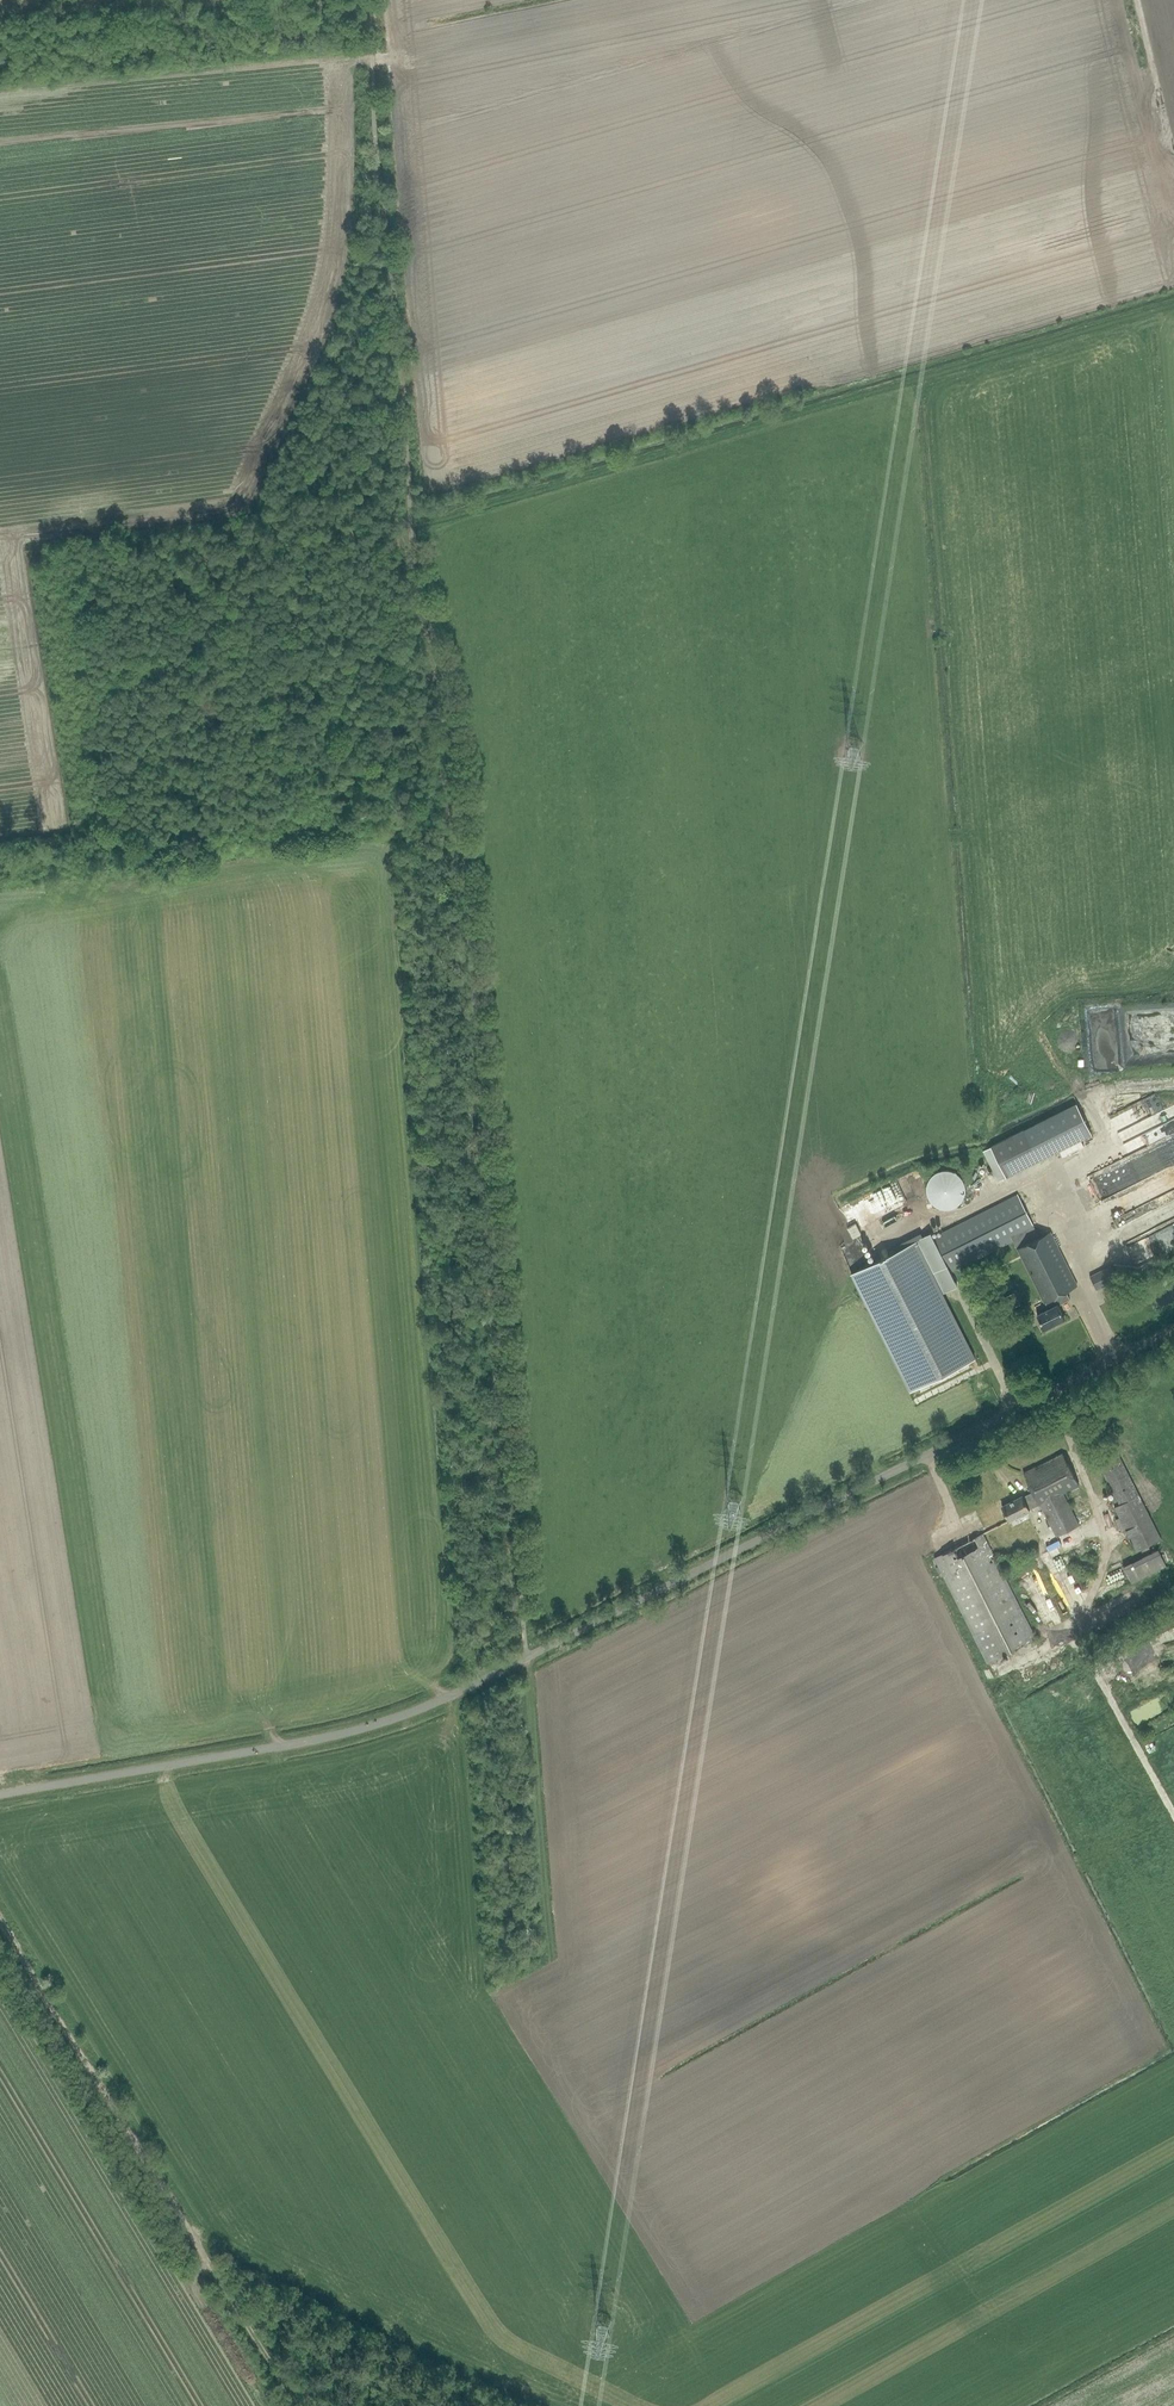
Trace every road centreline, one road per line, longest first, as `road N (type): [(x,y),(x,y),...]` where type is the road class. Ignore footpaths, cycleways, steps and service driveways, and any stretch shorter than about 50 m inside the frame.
road 1 (unclassified): [(0,1795),(316,1739),(428,1704),(1173,1330)]
road 2 (track): [(294,2405),(0,1917)]
road 3 (track): [(1052,1391),(1105,1537),(1098,1584),(1072,1636)]

